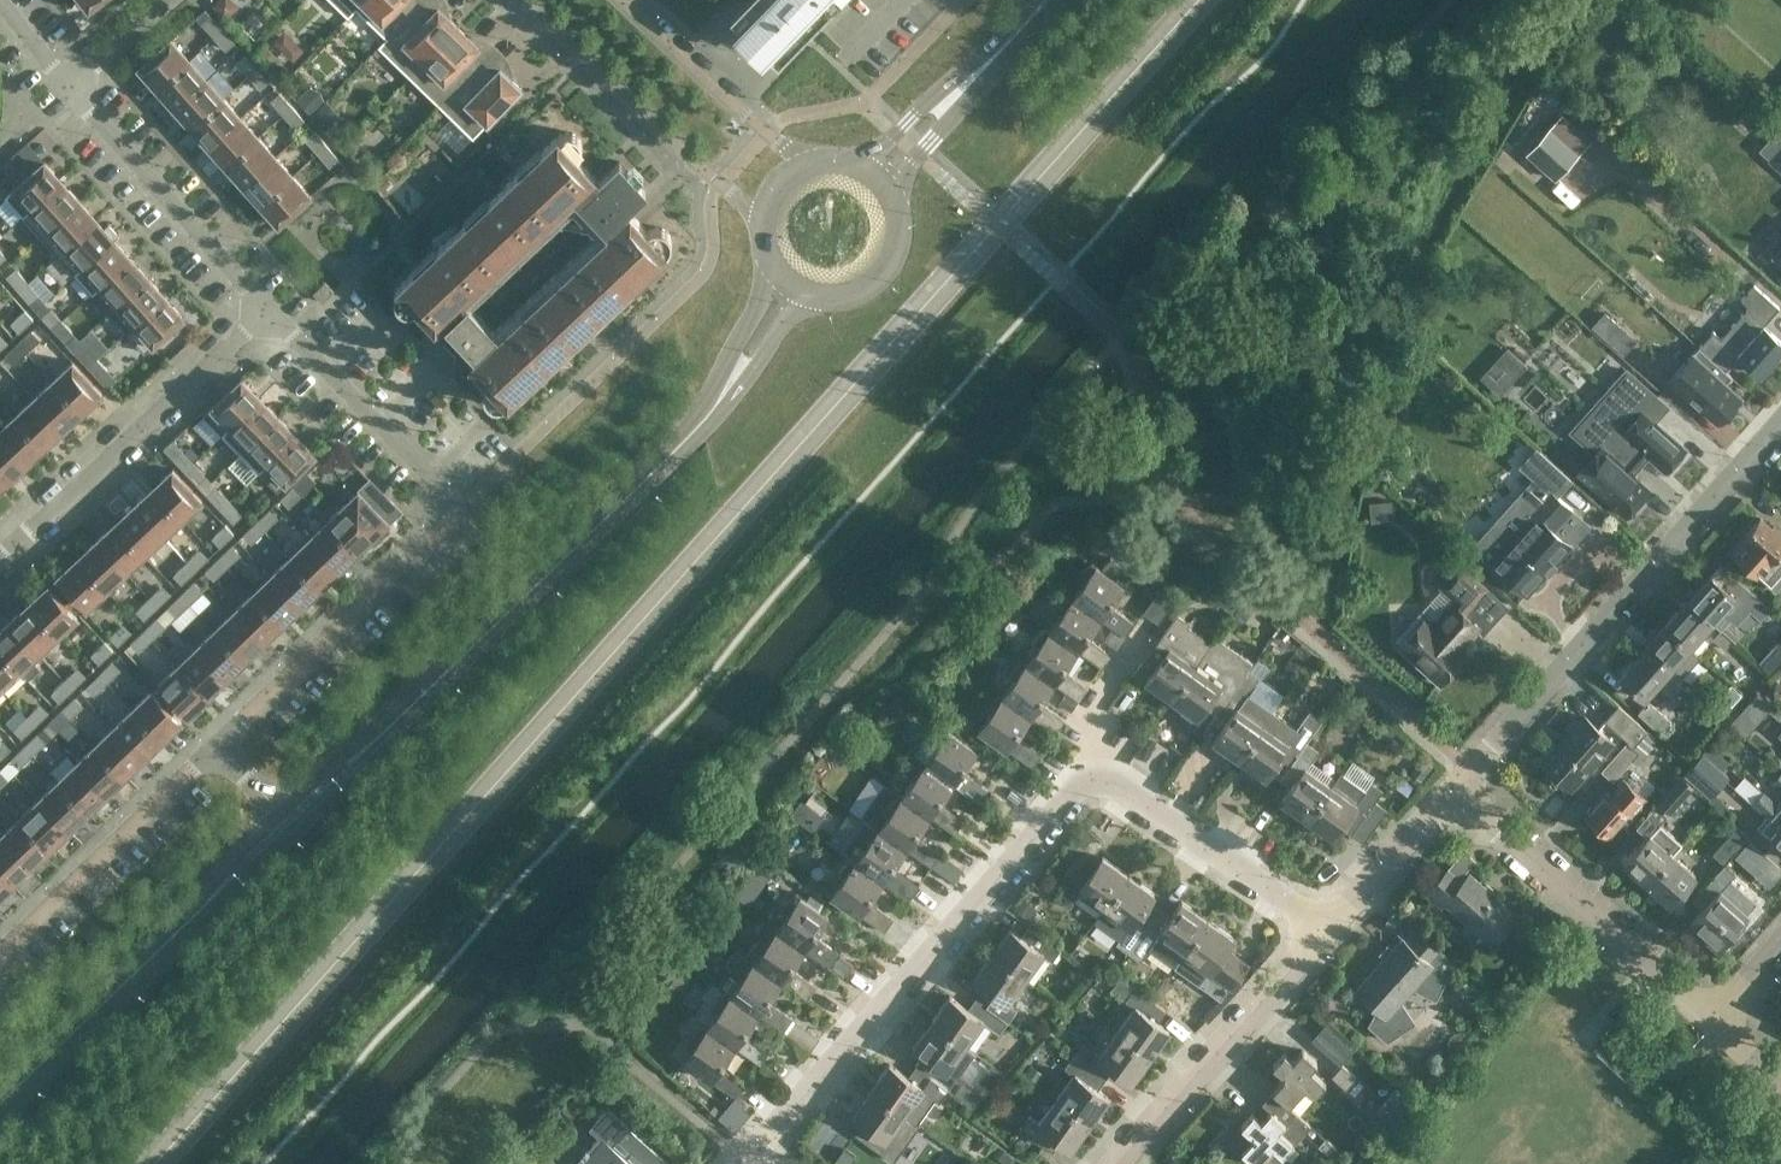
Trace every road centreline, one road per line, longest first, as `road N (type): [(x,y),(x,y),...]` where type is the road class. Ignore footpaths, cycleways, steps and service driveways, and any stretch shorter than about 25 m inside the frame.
road 1 (secondary): [(289,821),(712,413),(791,280)]
road 2 (residential): [(272,308),(459,513),(217,747)]
road 3 (residential): [(742,1163),(1096,772)]
road 4 (residential): [(1453,790),(1780,421)]
road 5 (secondary): [(0,1103),(289,821)]
road 6 (residential): [(0,558),(272,308)]
road 7 (residential): [(1453,790),(1712,1021)]
road 8 (residential): [(525,0),(721,184),(752,210),(769,207)]
road 9 (residential): [(1112,1163),(1324,931)]
road 10 (residential): [(217,747),(0,954)]
road 11 (residential): [(75,89),(272,308)]
road 12 (residential): [(1096,772),(1324,931)]
road 13 (residential): [(805,168),(622,0)]
road 14 (secondary): [(871,176),(1046,0)]
road 15 (secondary): [(791,280),(829,294),(868,282),(883,268),(893,250),(895,210),(871,176)]
road 16 (residential): [(1324,931),(1453,790)]
road 17 (unclassified): [(1096,772),(1089,723),(1153,632)]
road 18 (residential): [(75,89),(176,0)]

